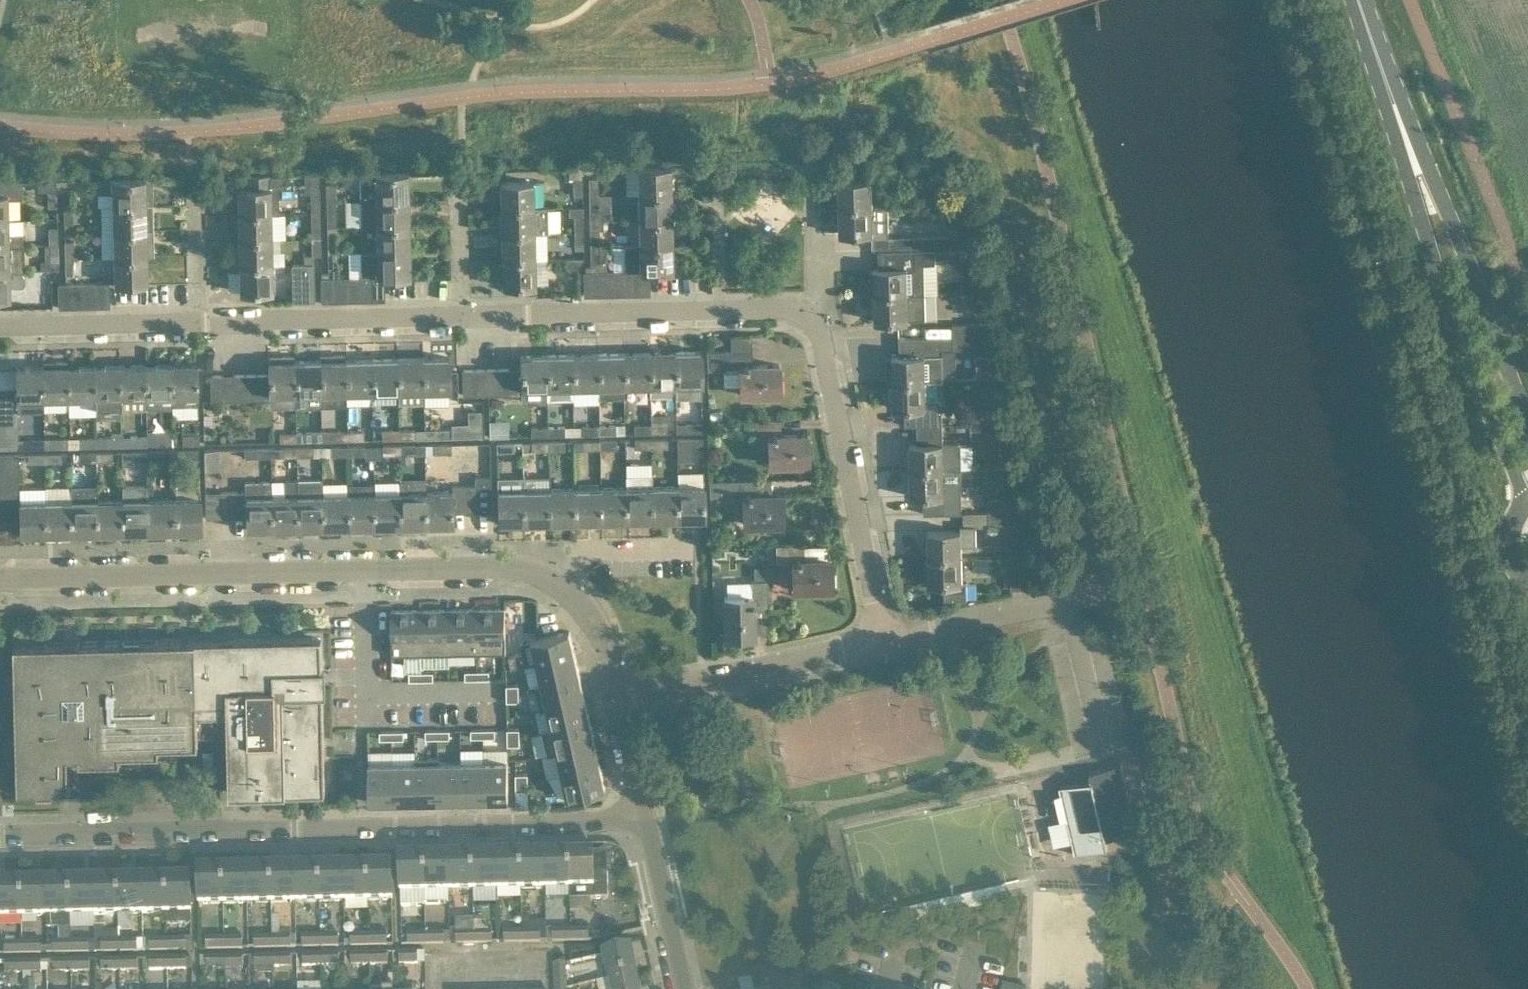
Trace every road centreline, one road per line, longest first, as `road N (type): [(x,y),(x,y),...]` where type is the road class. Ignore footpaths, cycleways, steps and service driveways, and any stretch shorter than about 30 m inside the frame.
road 1 (residential): [(881,639),(820,335),(786,307),(0,326)]
road 2 (residential): [(0,836),(574,824),(643,811)]
road 3 (residential): [(0,578),(509,565),(561,582)]
road 4 (secondary): [(1386,86),(1448,308),(1523,506)]
road 5 (secondary): [(1527,414),(1441,195),(1386,86)]
road 6 (residential): [(618,699),(881,639)]
road 7 (residential): [(881,639),(1106,589)]
road 8 (residential): [(643,811),(686,988)]
road 9 (residential): [(561,582),(585,553),(692,549)]
road 10 (residential): [(561,582),(606,639),(618,699)]

